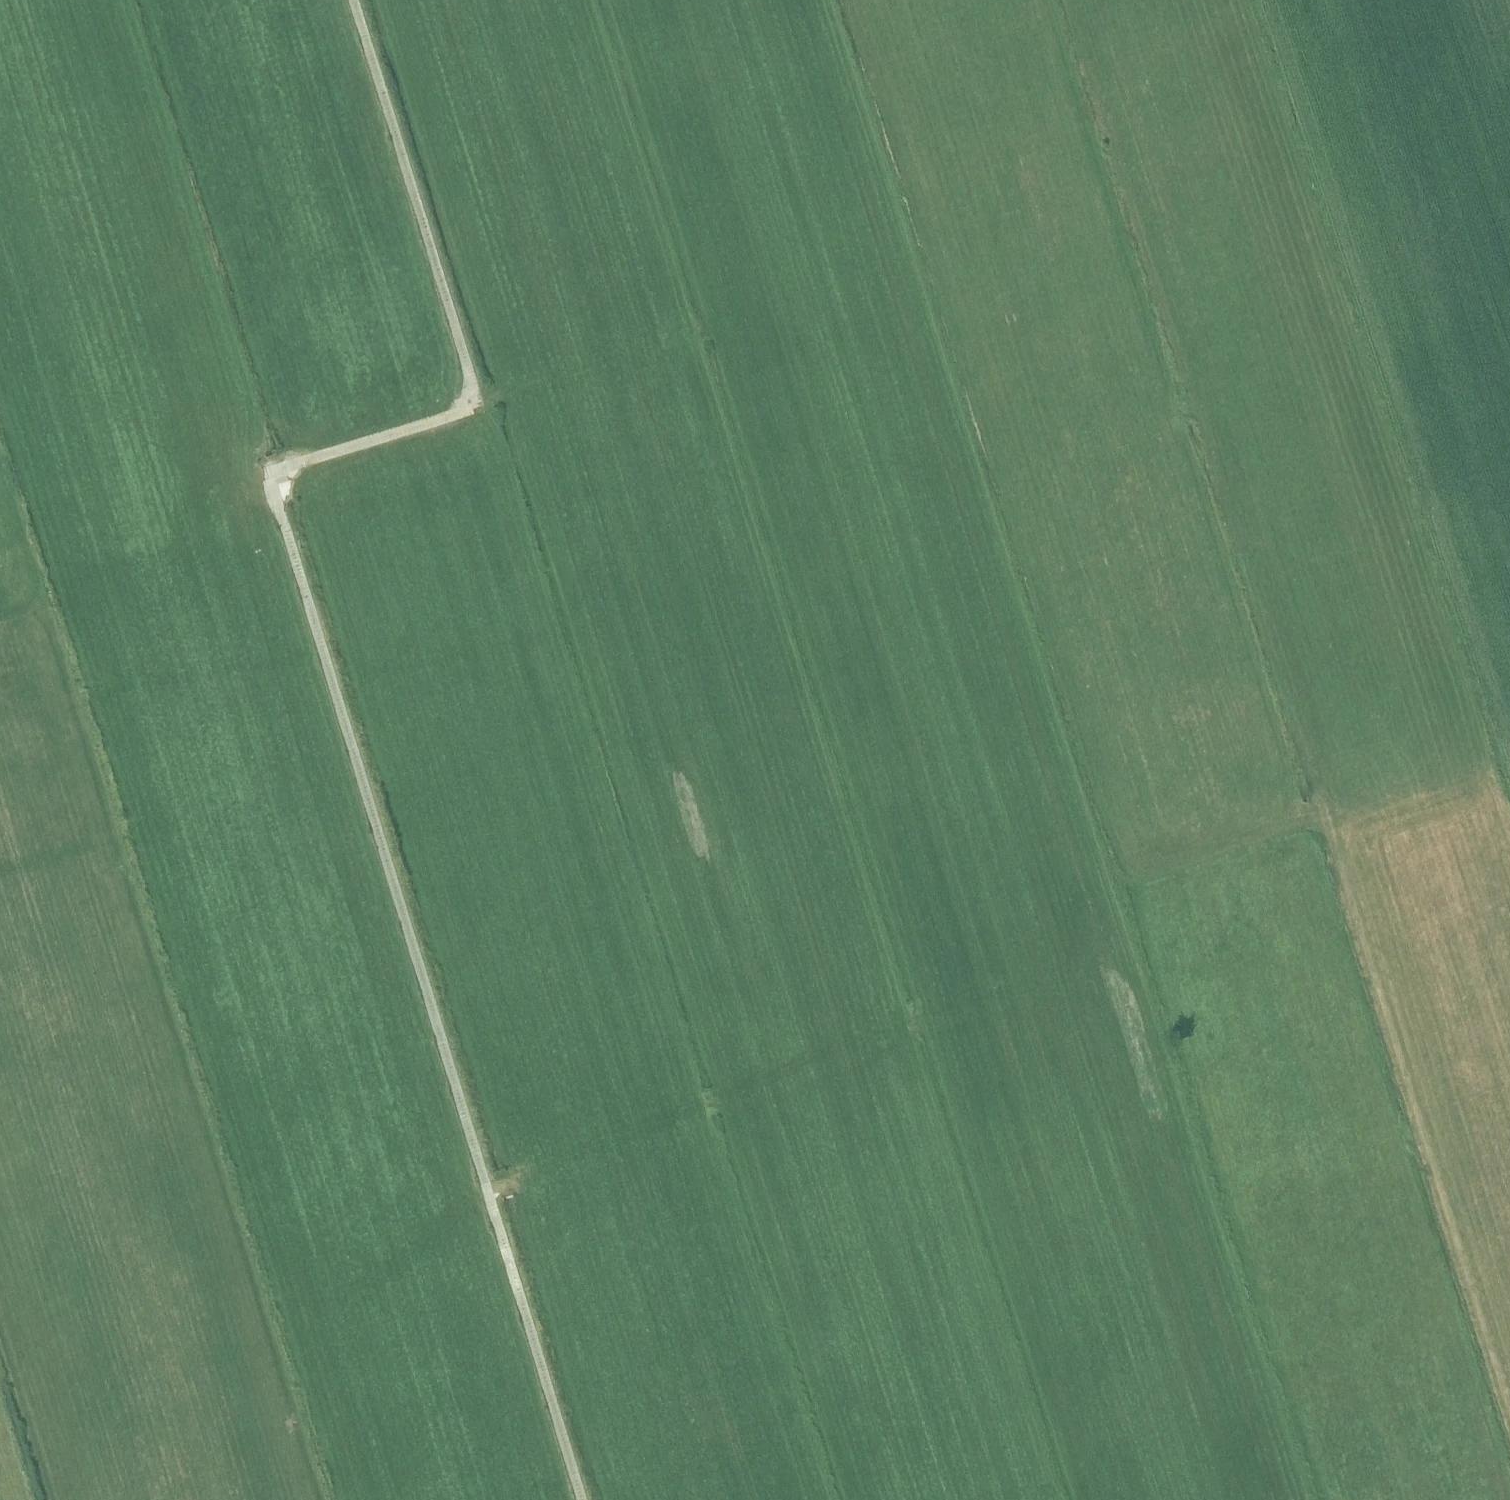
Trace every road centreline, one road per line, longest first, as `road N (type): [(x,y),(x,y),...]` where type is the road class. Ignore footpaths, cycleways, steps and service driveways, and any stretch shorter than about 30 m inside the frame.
road 1 (track): [(349,0),(476,407),(277,467),(273,491),(581,1499)]

